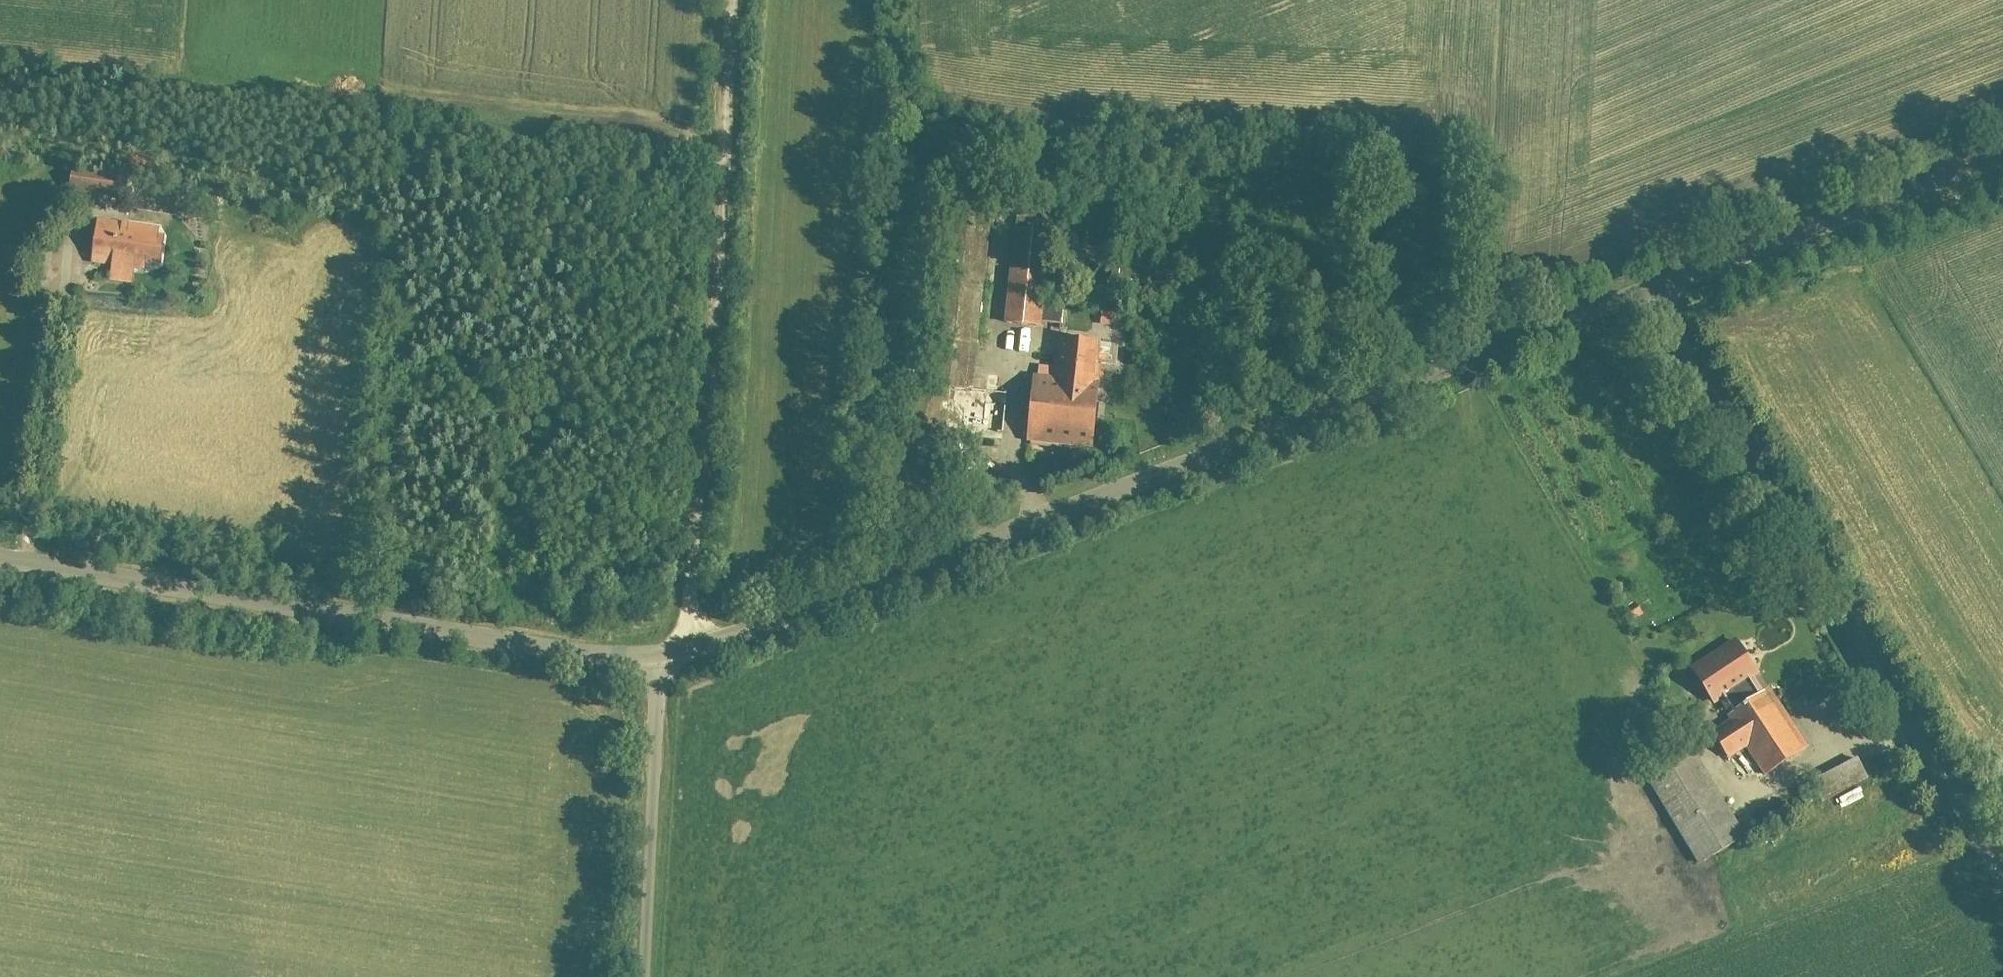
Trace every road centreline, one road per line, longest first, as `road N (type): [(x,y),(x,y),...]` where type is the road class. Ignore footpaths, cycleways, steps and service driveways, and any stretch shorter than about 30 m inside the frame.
road 1 (residential): [(1651,288),(679,650)]
road 2 (unclassified): [(2002,875),(1854,608),(1651,288)]
road 3 (residential): [(679,650),(634,654),(0,576)]
road 4 (track): [(679,650),(702,487),(709,205),(729,0)]
road 5 (residential): [(2002,155),(1651,288)]
road 6 (residential): [(651,976),(679,650)]

